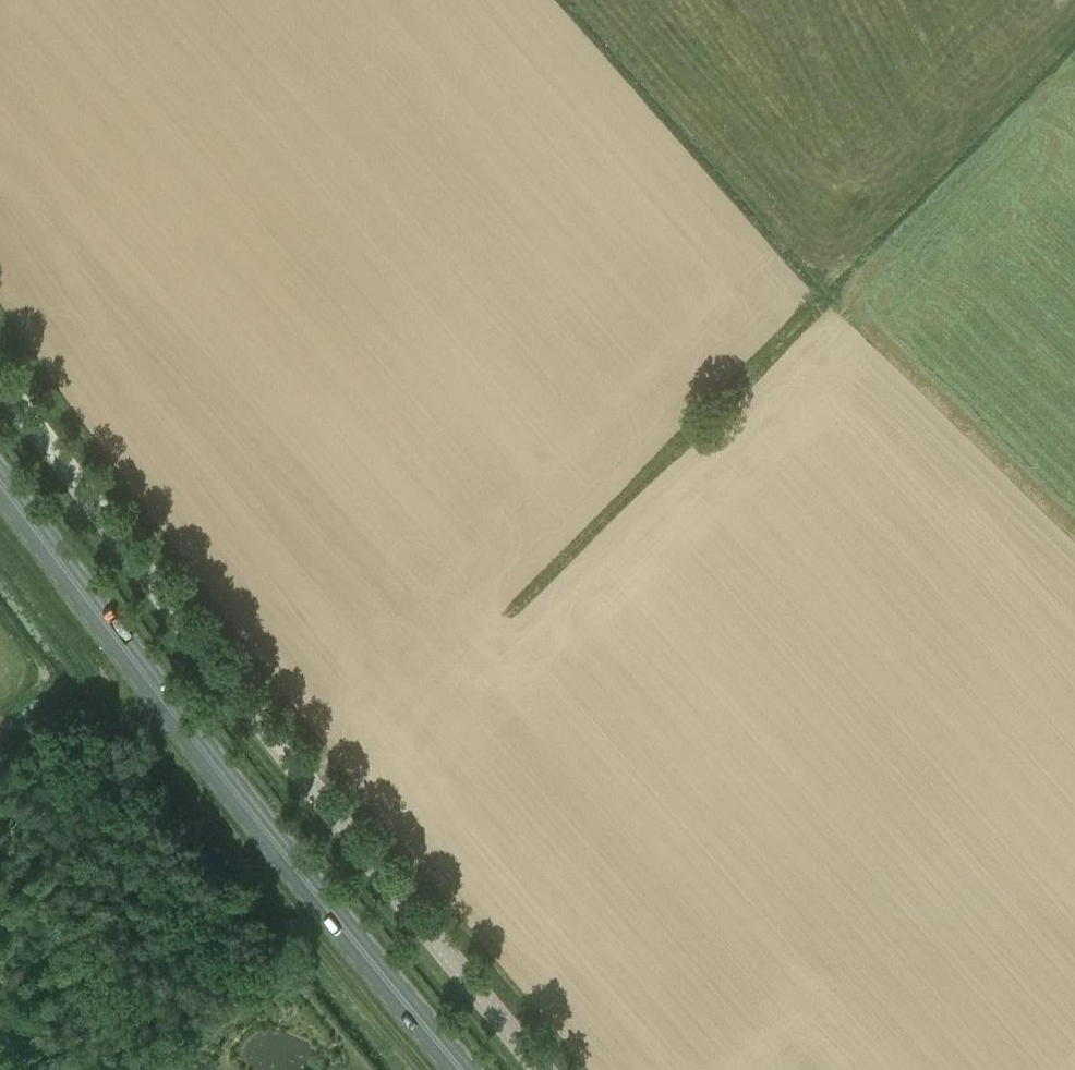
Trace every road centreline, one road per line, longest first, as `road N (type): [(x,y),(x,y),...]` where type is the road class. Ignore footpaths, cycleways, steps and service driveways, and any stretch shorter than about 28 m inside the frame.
road 1 (unclassified): [(542,1069),(0,376)]
road 2 (primary): [(468,1069),(0,476)]

